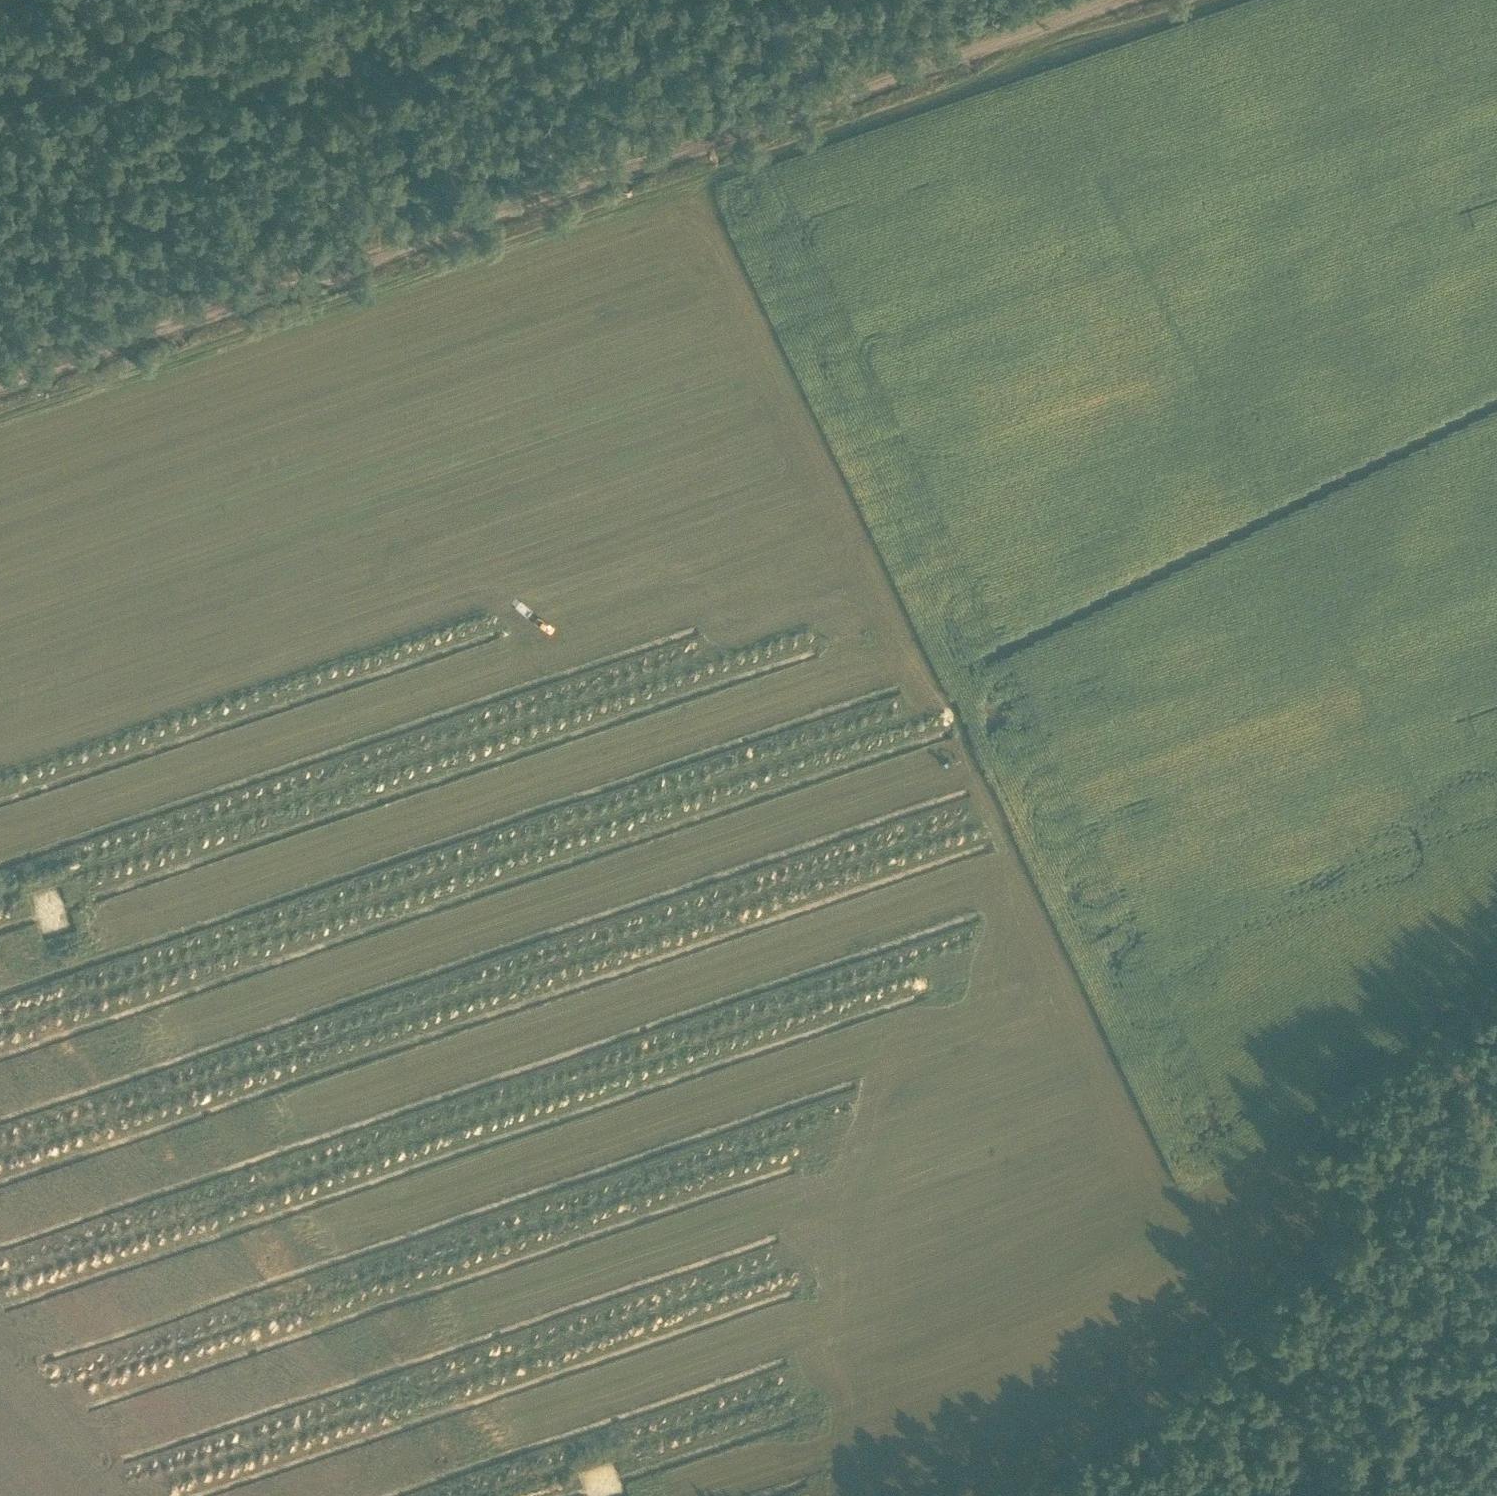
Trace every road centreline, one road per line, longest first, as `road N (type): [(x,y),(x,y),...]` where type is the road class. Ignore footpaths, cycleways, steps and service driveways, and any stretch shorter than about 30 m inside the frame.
road 1 (track): [(1125,0),(0,383)]

